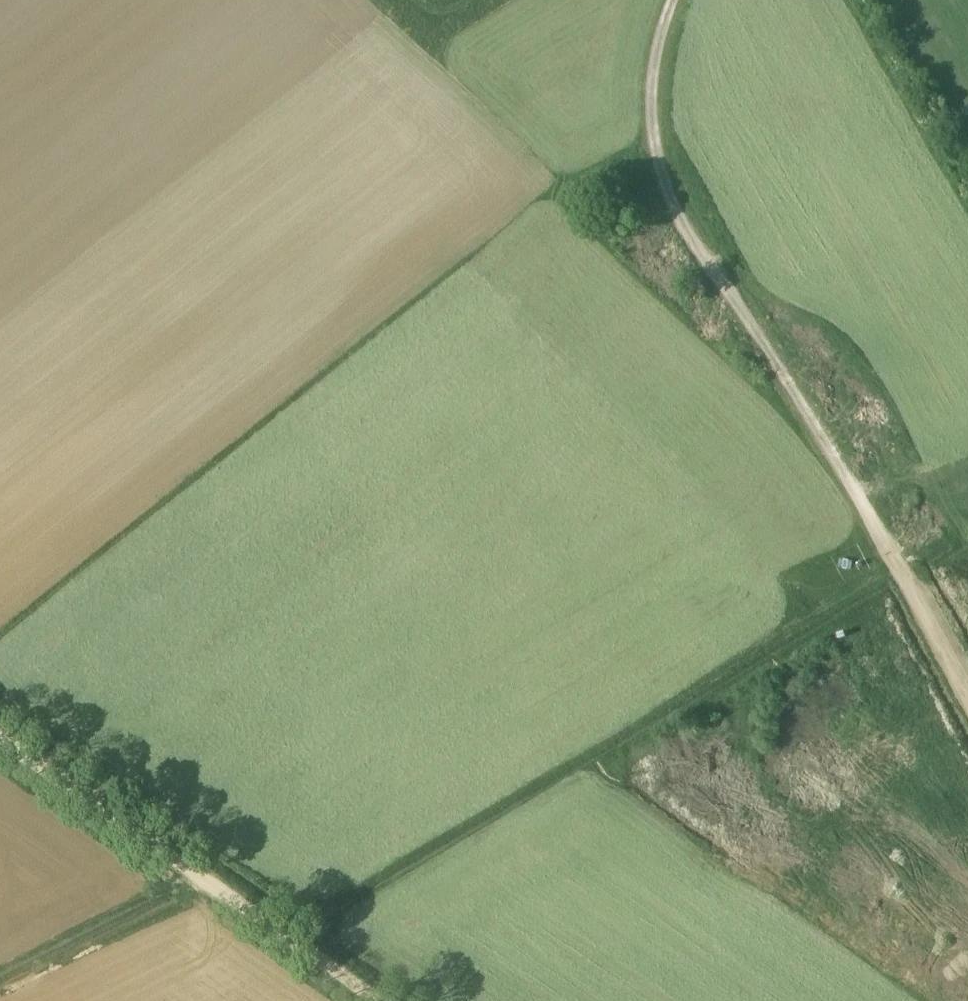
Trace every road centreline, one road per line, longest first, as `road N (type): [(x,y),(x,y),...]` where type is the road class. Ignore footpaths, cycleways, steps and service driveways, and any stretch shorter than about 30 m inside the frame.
road 1 (track): [(967,688),(869,510),(678,210),(654,97),(677,0)]
road 2 (track): [(0,735),(379,1000)]

